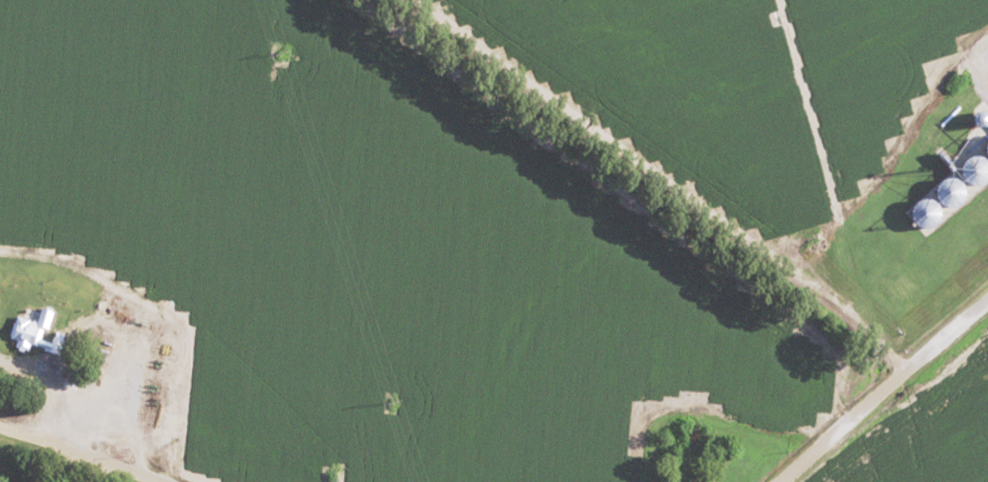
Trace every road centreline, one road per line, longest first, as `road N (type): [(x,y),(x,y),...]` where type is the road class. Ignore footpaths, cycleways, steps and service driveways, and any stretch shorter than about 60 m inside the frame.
road 1 (track): [(414,0),(866,328)]
road 2 (track): [(911,365),(866,328),(778,0)]
road 3 (residential): [(776,481),(911,365)]
road 4 (residential): [(158,481),(0,427)]

